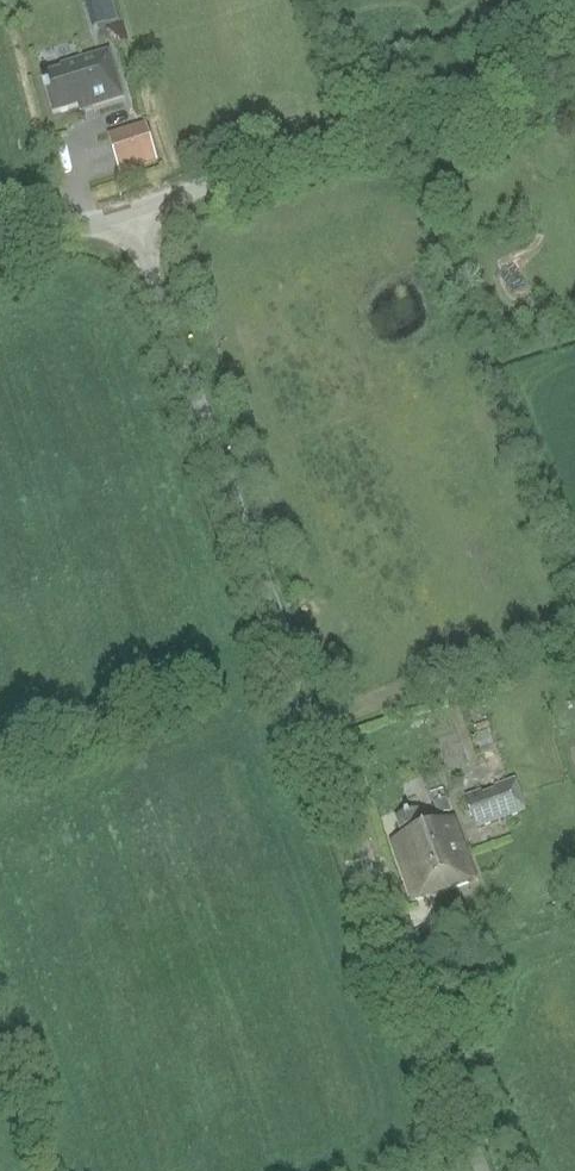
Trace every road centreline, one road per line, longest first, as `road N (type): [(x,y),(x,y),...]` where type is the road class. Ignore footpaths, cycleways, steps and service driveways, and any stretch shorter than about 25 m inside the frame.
road 1 (unclassified): [(480,1170),(132,210)]
road 2 (unclassified): [(132,210),(477,93),(574,17)]
road 3 (unclassified): [(0,244),(132,210)]

